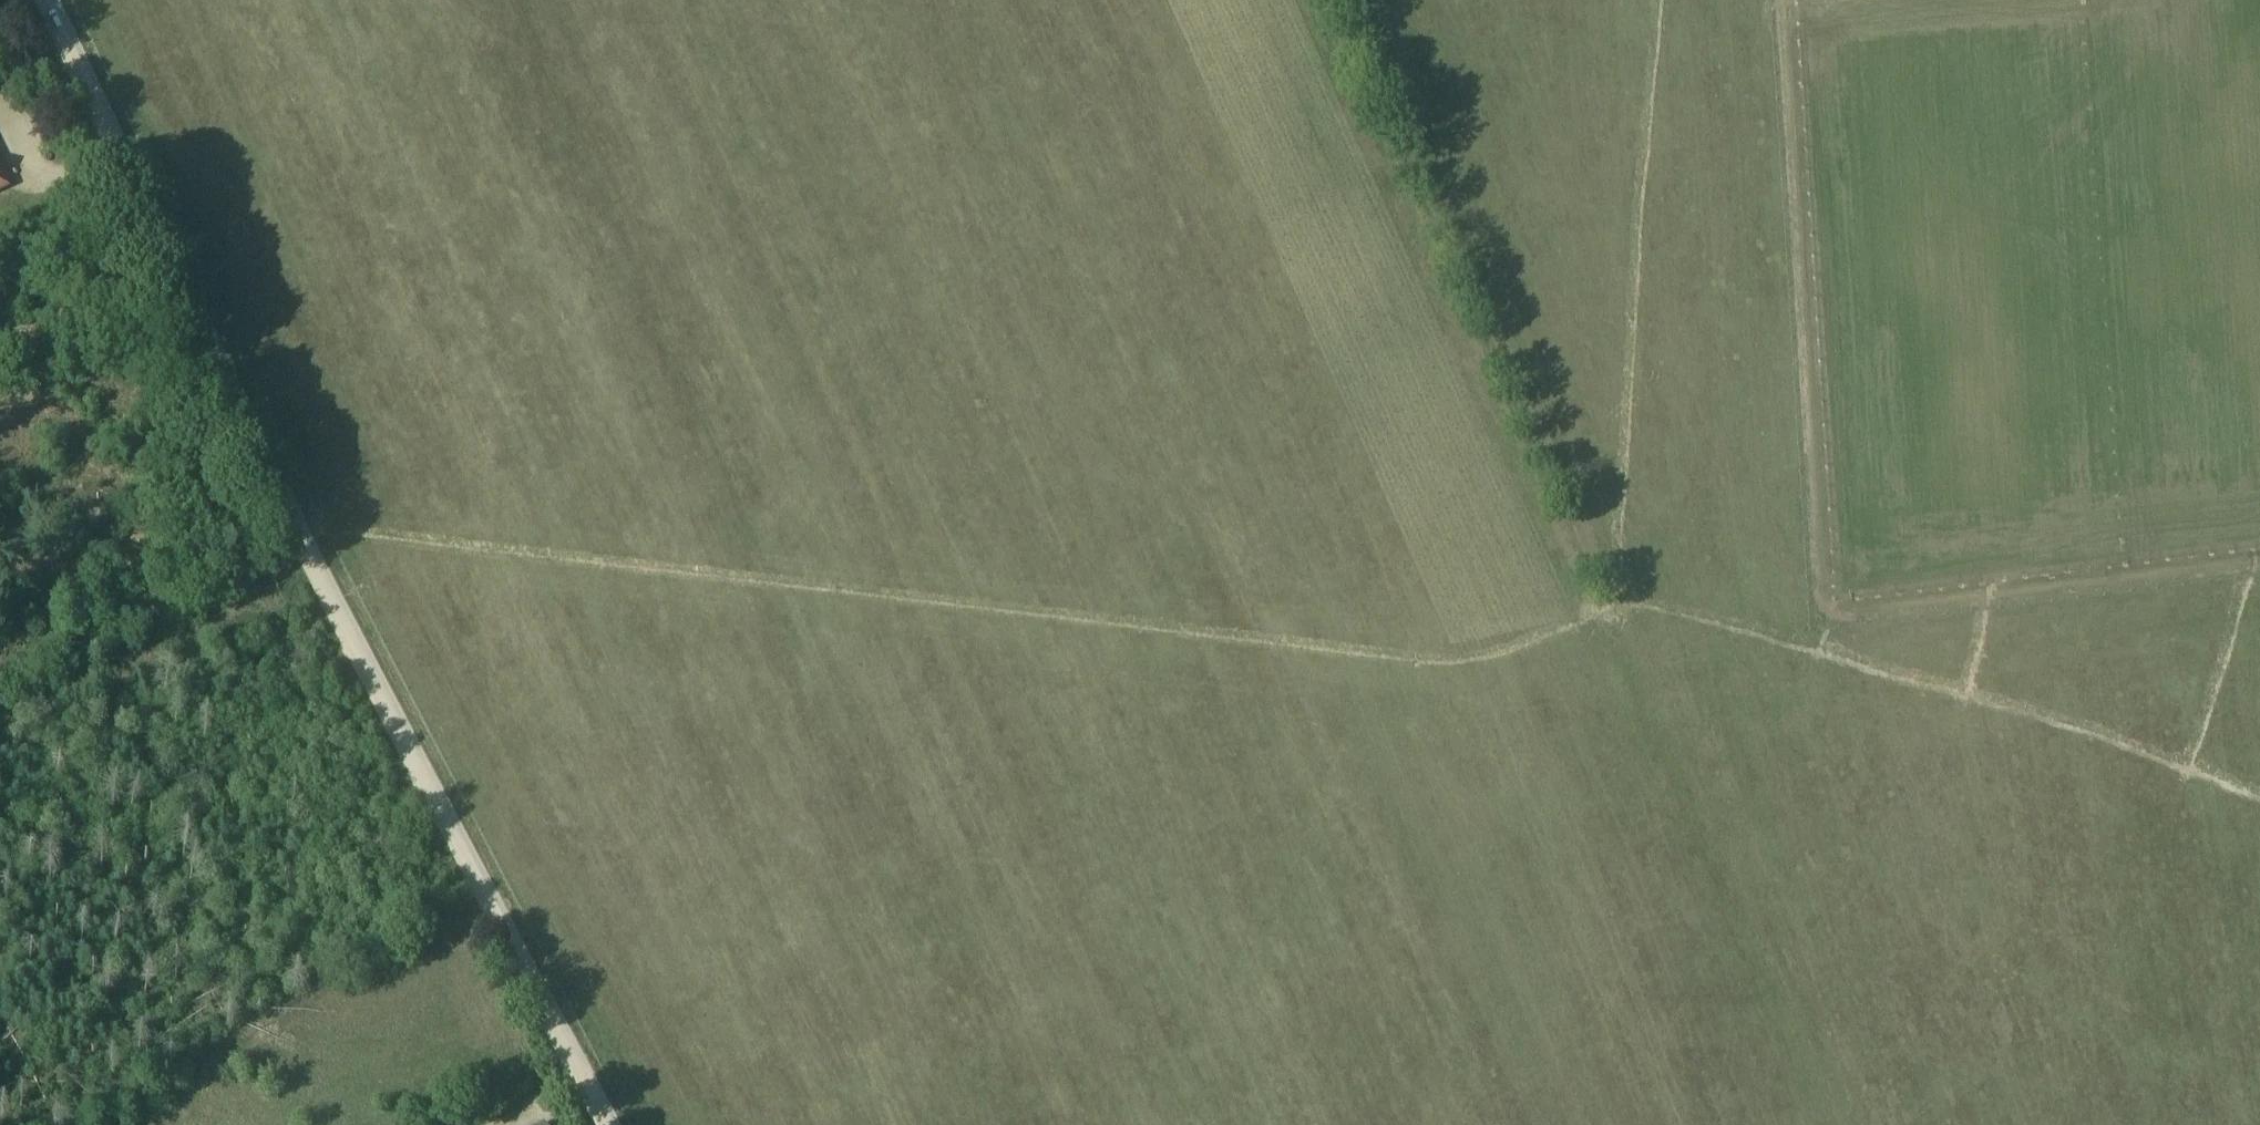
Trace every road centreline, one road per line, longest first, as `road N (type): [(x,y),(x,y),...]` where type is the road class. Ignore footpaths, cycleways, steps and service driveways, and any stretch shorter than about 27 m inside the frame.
road 1 (unclassified): [(47,0),(317,574),(587,1098)]
road 2 (track): [(117,153),(66,170),(29,166),(0,110)]

